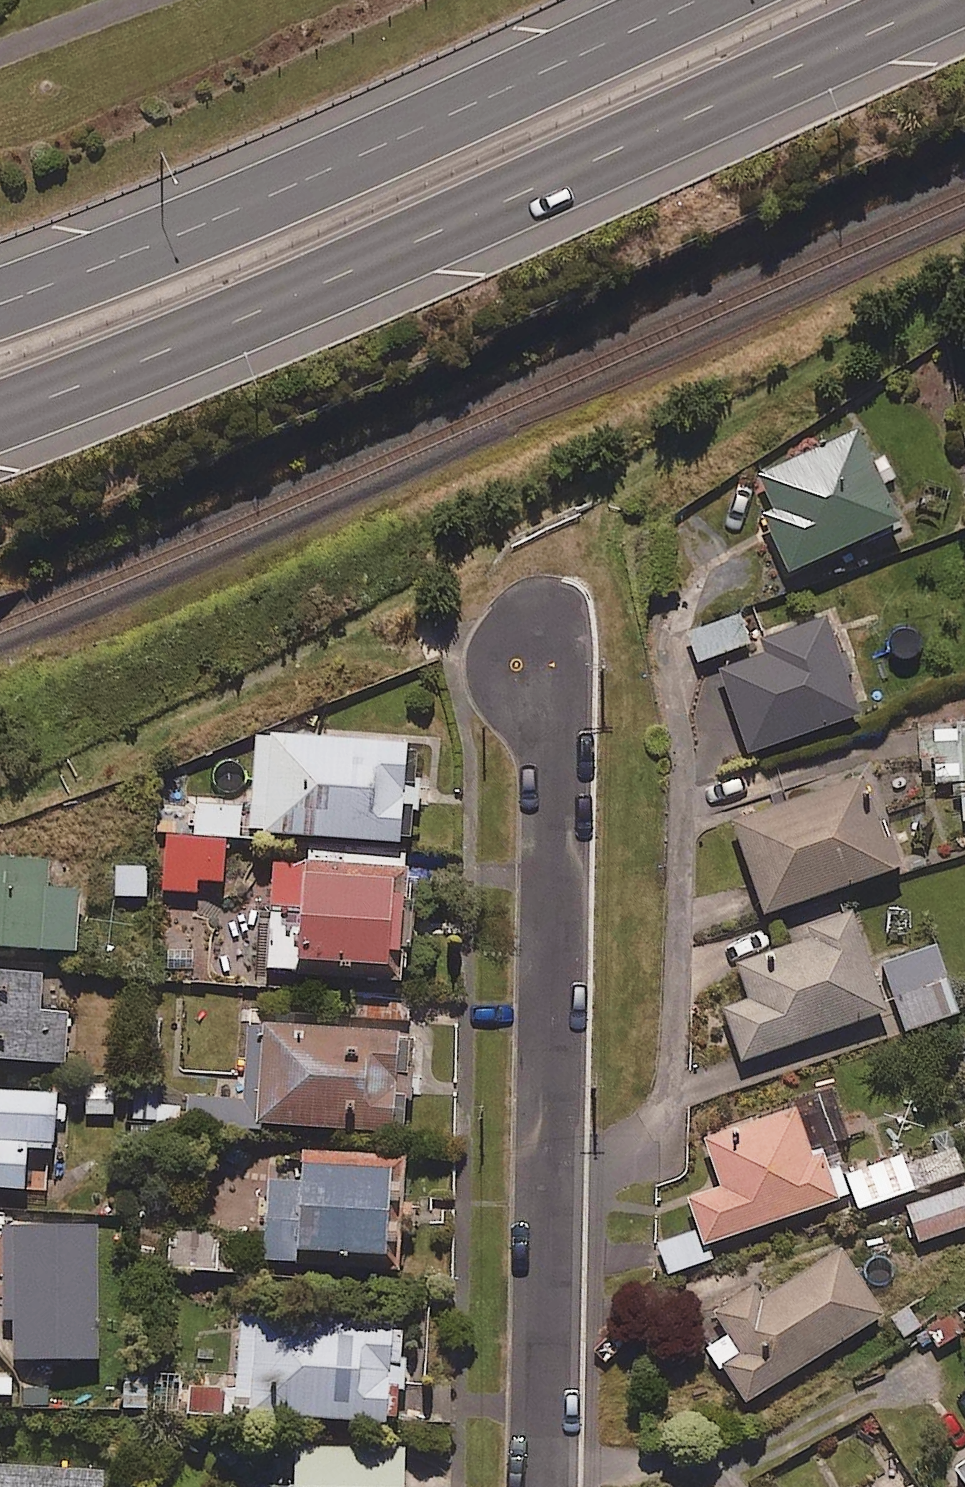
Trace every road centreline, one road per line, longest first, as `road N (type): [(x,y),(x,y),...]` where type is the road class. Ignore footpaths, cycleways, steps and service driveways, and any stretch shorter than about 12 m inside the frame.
road 1 (motorway): [(938,0),(262,309),(0,414)]
road 2 (residential): [(542,651),(555,712),(542,1486)]
road 3 (motorway): [(0,302),(157,244),(698,0)]

